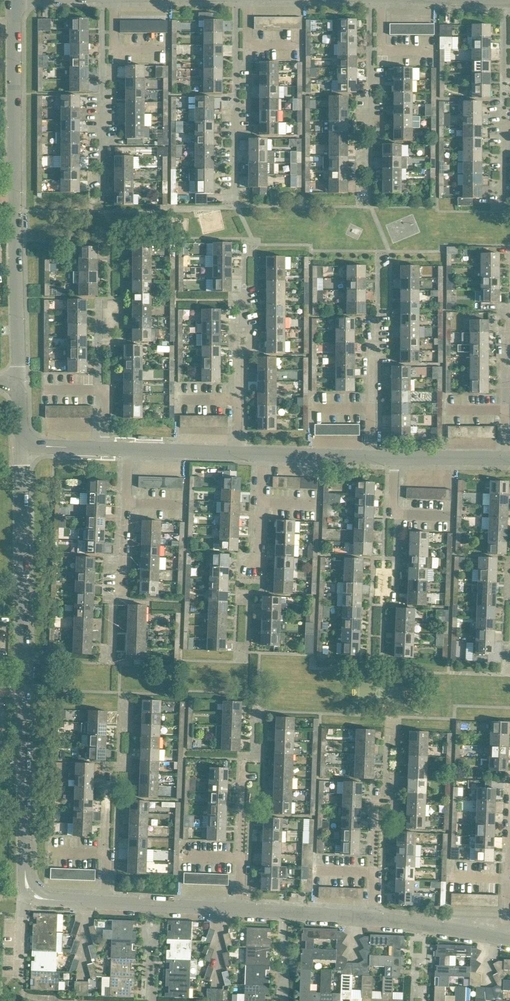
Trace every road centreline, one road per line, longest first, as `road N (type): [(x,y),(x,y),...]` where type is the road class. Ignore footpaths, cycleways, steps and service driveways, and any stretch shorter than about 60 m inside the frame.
road 1 (residential): [(24,703),(24,467),(32,444)]
road 2 (residential): [(16,203),(14,0)]
road 3 (residential): [(31,890),(24,703)]
road 4 (residential): [(20,384),(16,203)]
road 5 (residential): [(242,914),(104,909)]
road 6 (residential): [(507,939),(373,918)]
road 7 (residential): [(373,918),(242,914)]

